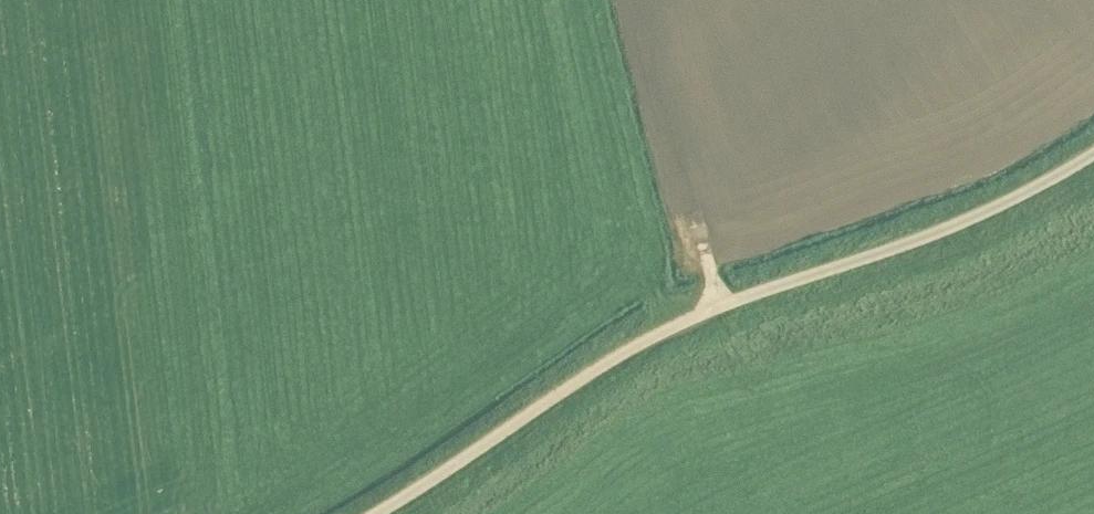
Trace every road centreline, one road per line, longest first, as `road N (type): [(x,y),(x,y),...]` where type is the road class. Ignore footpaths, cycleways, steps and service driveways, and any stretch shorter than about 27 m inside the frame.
road 1 (unclassified): [(355,513),(688,285),(1005,174),(1093,124)]

